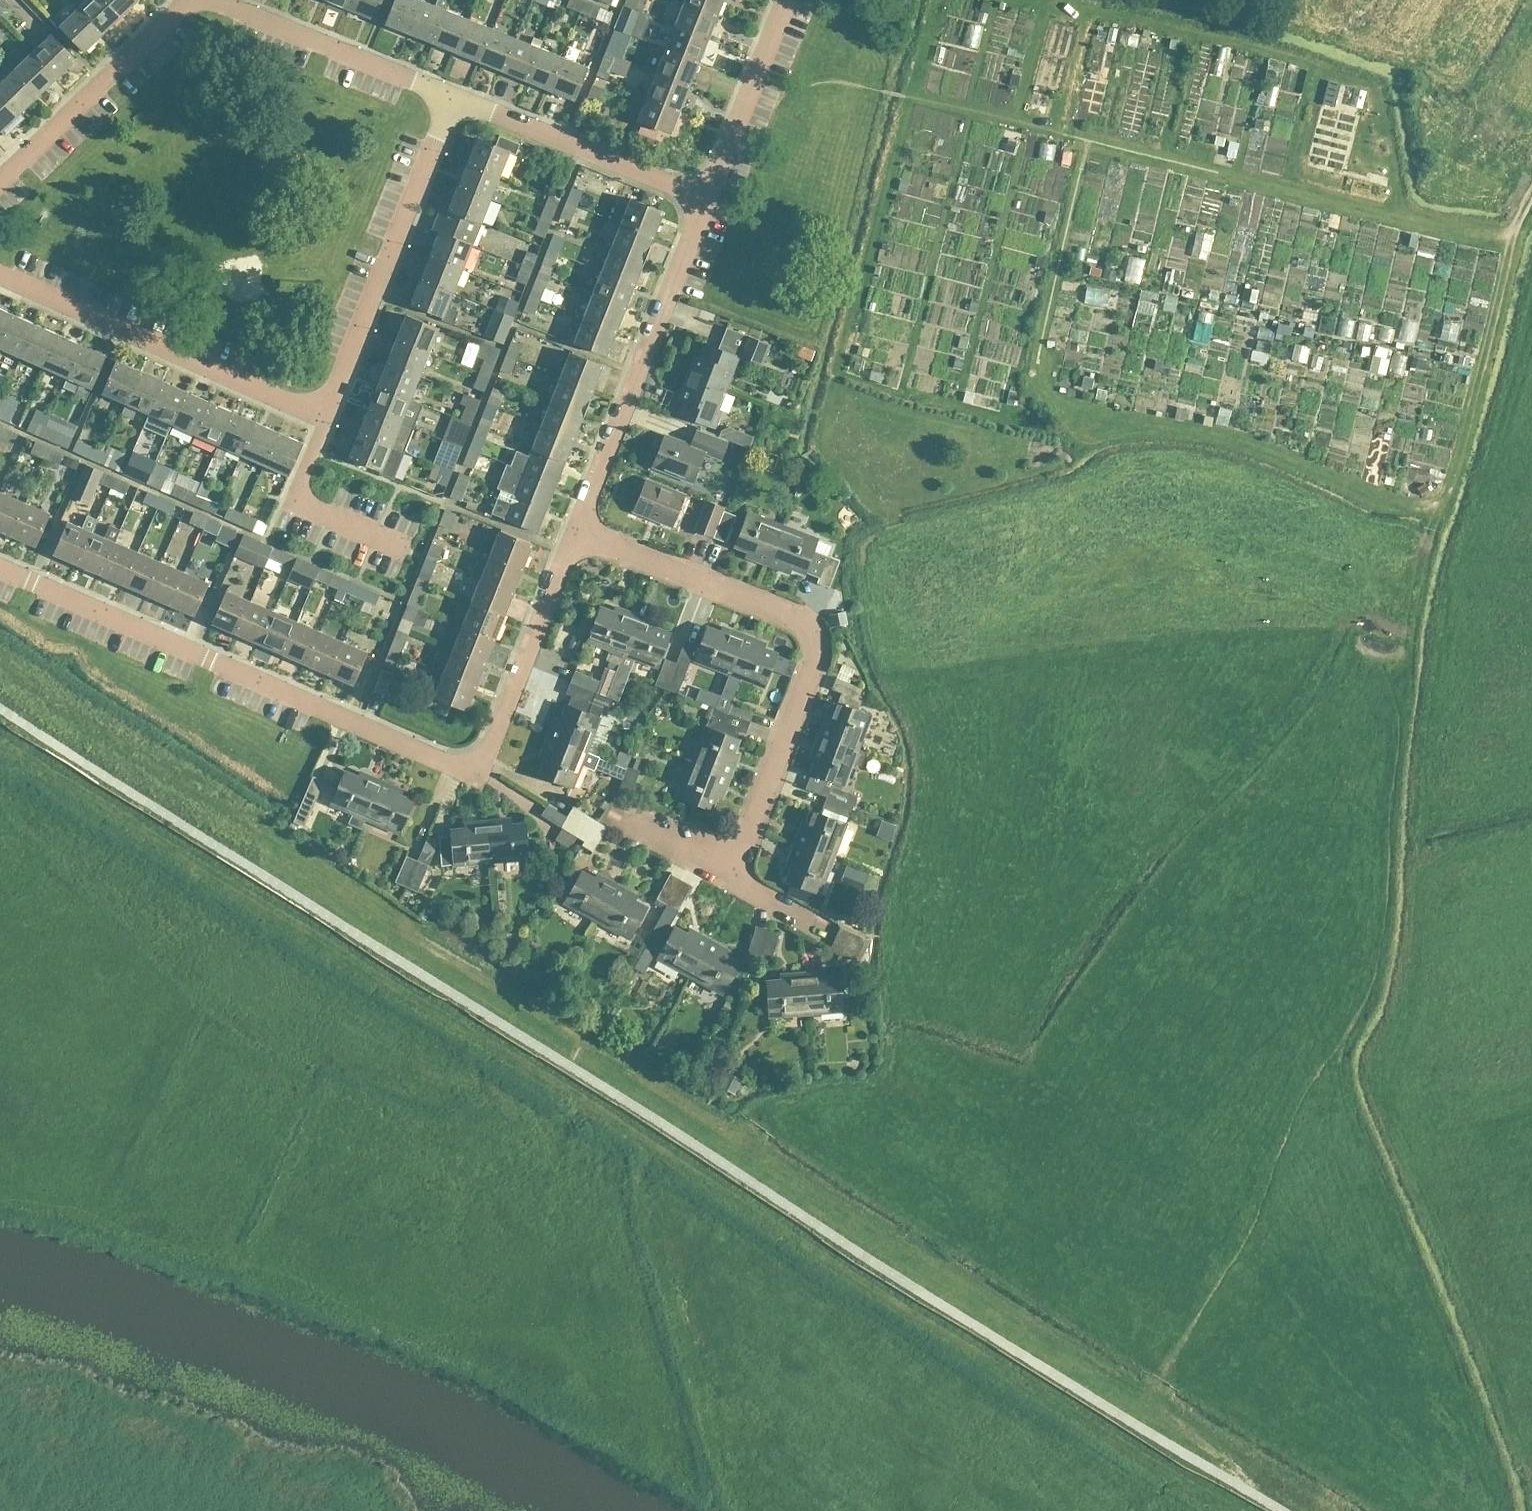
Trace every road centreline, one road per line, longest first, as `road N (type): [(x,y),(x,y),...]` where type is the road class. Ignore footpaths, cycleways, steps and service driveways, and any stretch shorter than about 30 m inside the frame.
road 1 (unclassified): [(1279,1510),(925,1297),(0,709)]
road 2 (unclassified): [(479,756),(456,763),(416,750),(0,569)]
road 3 (unclassified): [(730,874),(814,656),(811,635),(793,616),(575,536)]
road 4 (unclassified): [(575,536),(706,198)]
road 5 (unclassified): [(323,416),(0,277)]
road 6 (unclassified): [(323,416),(455,99)]
road 7 (unclassified): [(706,198),(455,99)]
road 8 (unclassified): [(0,183),(172,9),(194,0)]
road 9 (unclassified): [(224,0),(455,99)]
road 10 (unclassified): [(479,756),(497,731),(575,536)]
road 11 (unclassified): [(706,198),(786,0)]
road 12 (unclassified): [(387,542),(311,515),(297,494),(323,416)]
road 13 (unclassified): [(730,874),(612,812)]

